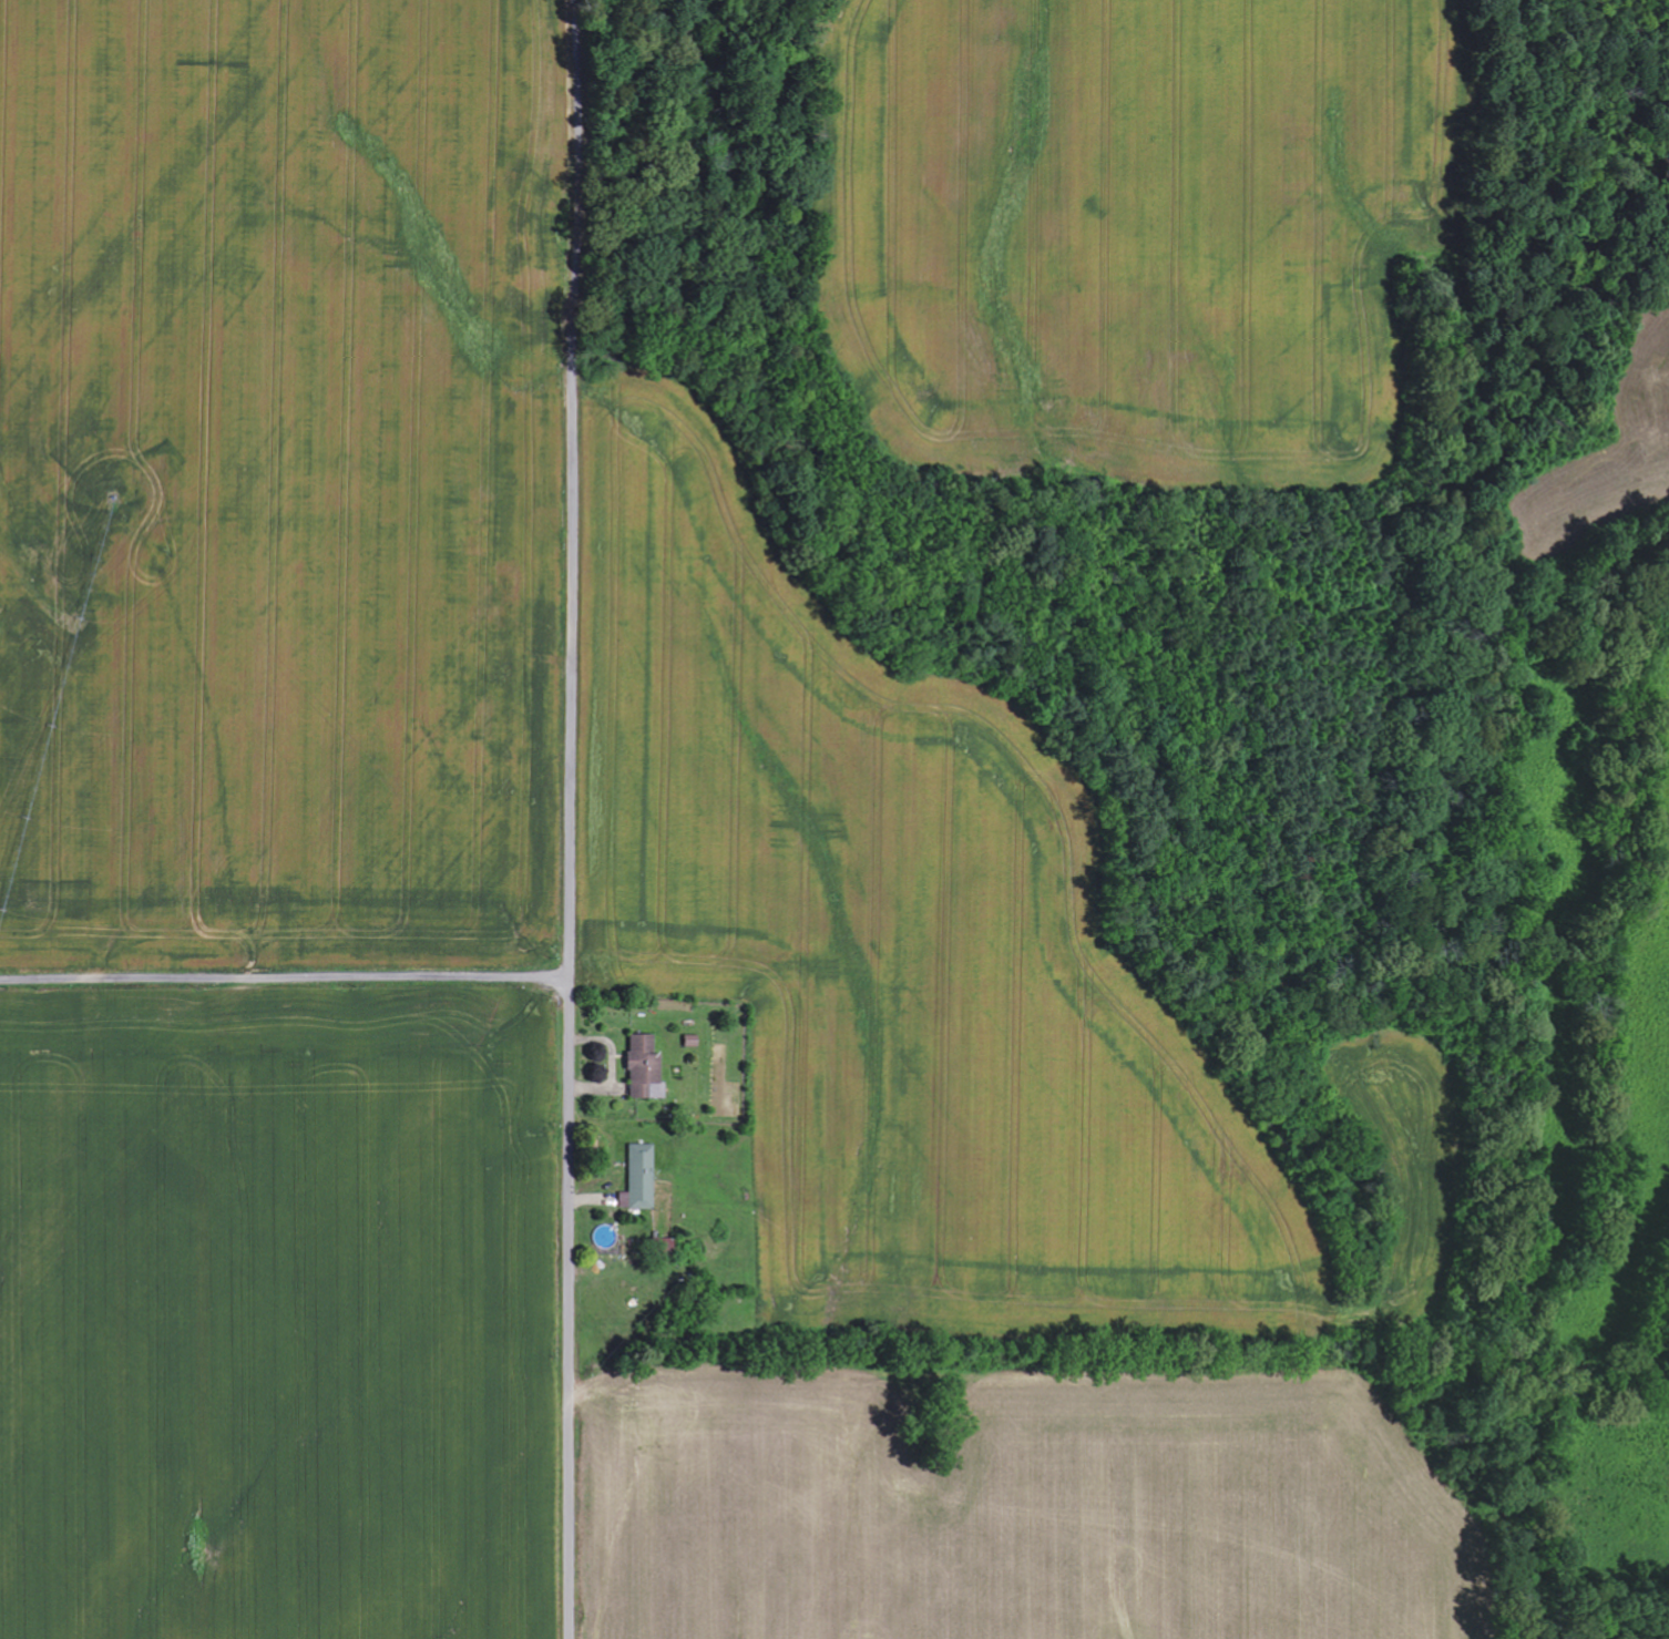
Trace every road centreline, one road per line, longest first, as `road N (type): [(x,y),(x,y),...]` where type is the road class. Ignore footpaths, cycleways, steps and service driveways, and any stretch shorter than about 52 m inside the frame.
road 1 (tertiary): [(570,1638),(572,437)]
road 2 (residential): [(571,975),(0,979)]
road 3 (residential): [(572,437),(582,163),(574,0)]

